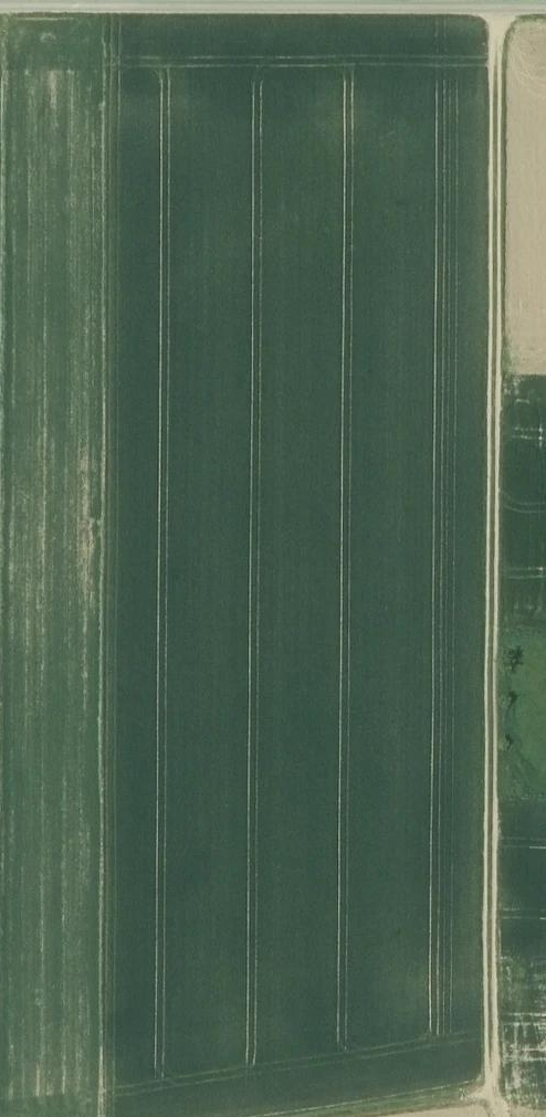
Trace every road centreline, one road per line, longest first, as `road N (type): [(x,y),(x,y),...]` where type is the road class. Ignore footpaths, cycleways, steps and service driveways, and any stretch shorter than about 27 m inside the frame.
road 1 (track): [(499,1116),(488,1089),(494,7)]
road 2 (track): [(0,4),(545,7)]
road 3 (track): [(309,1116),(488,1089)]

